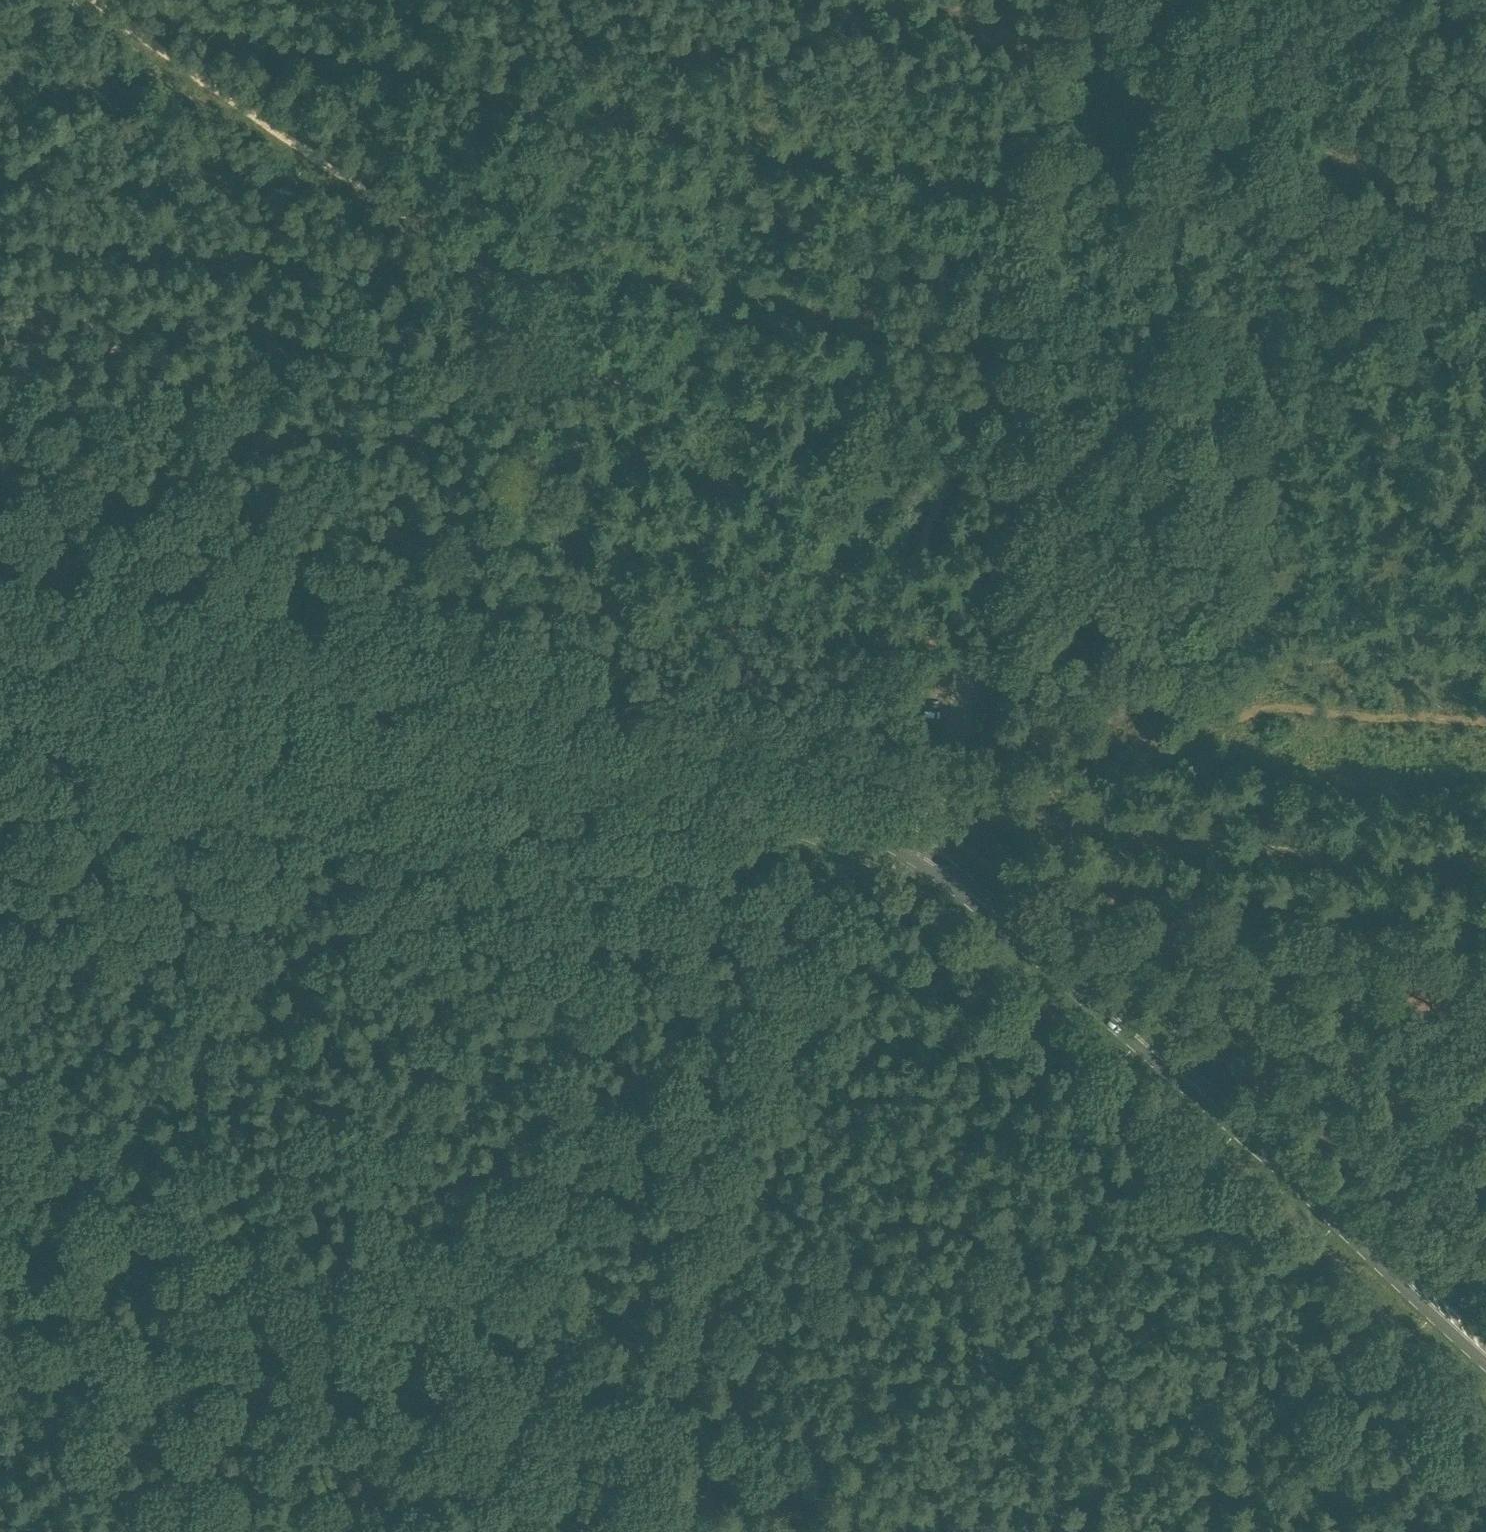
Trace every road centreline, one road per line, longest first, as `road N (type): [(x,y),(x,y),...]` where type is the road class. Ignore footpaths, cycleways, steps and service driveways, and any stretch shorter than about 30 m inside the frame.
road 1 (secondary): [(1485,1346),(1001,918),(877,831),(743,789),(0,712)]
road 2 (track): [(919,560),(722,458),(644,397),(560,299),(514,289),(114,0)]
road 3 (track): [(616,1531),(632,1458),(501,1374),(371,1310),(311,1260),(0,1110)]
road 4 (track): [(961,627),(919,560),(938,471),(996,386),(1049,0)]
road 5 (track): [(0,338),(291,369),(384,350),(514,289)]
road 6 (track): [(0,1395),(159,1531)]
road 7 (track): [(961,627),(958,752),(949,789),(931,817)]

